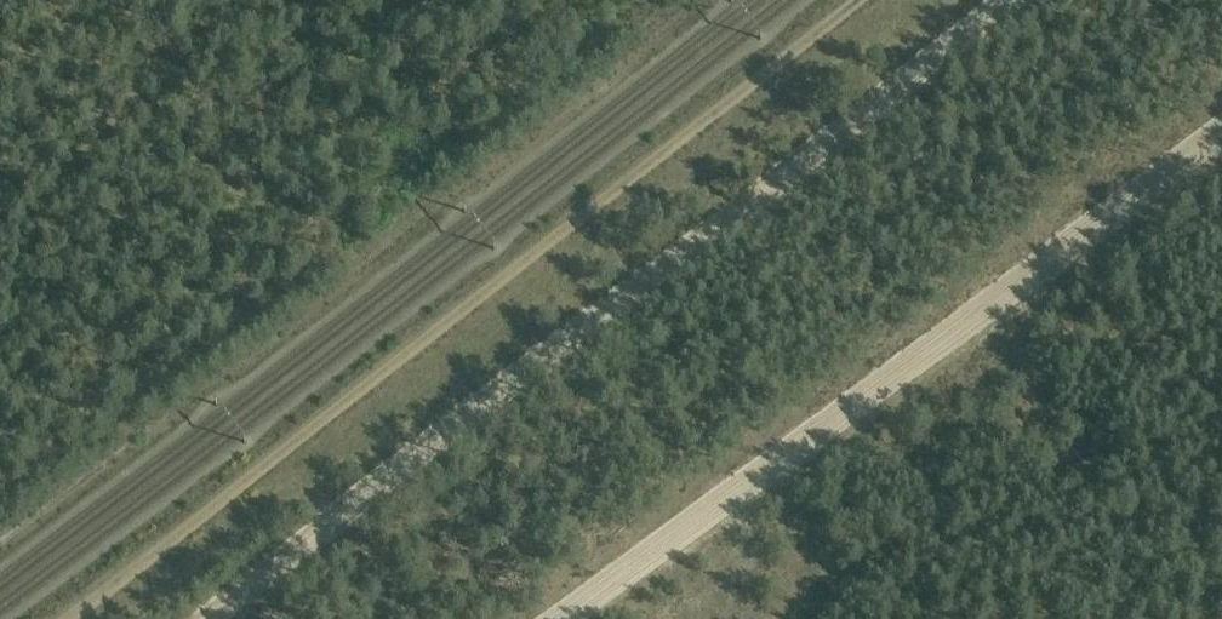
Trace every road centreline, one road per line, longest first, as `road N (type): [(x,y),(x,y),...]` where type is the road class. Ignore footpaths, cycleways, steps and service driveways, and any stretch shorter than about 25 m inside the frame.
road 1 (track): [(205,618),(1002,0)]
road 2 (track): [(68,618),(859,0)]
road 3 (track): [(1221,131),(561,618)]

